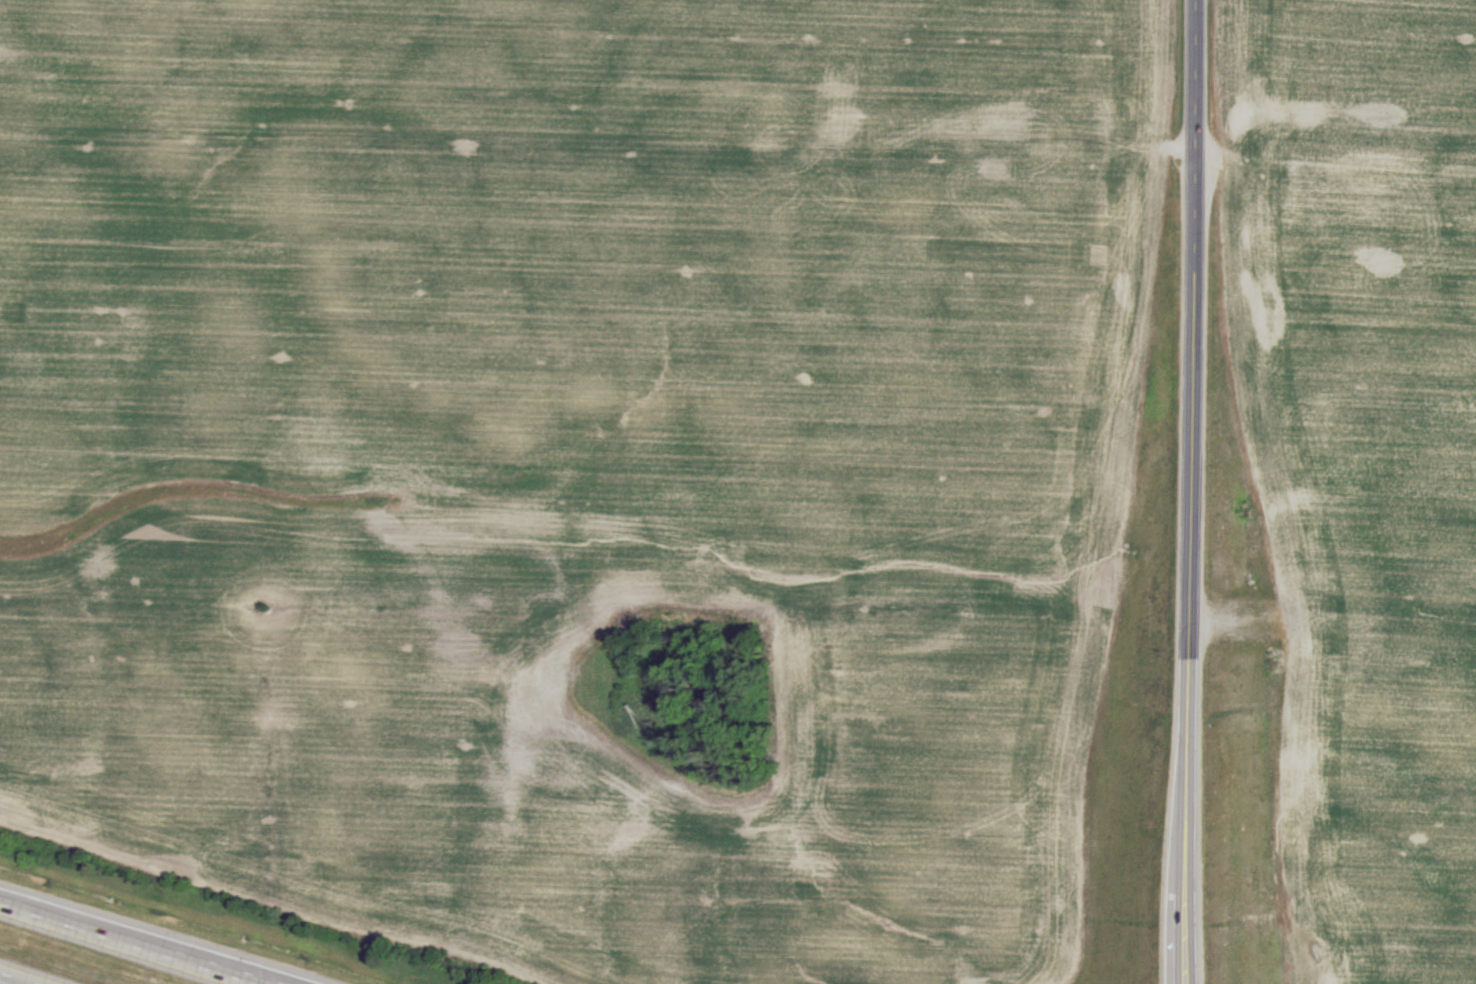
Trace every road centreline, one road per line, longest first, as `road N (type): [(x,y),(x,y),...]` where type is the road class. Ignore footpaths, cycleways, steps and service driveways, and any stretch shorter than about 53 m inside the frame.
road 1 (tertiary): [(1195,0),(1188,880)]
road 2 (motorway): [(256,983),(0,904)]
road 3 (motorway): [(287,983),(52,920)]

